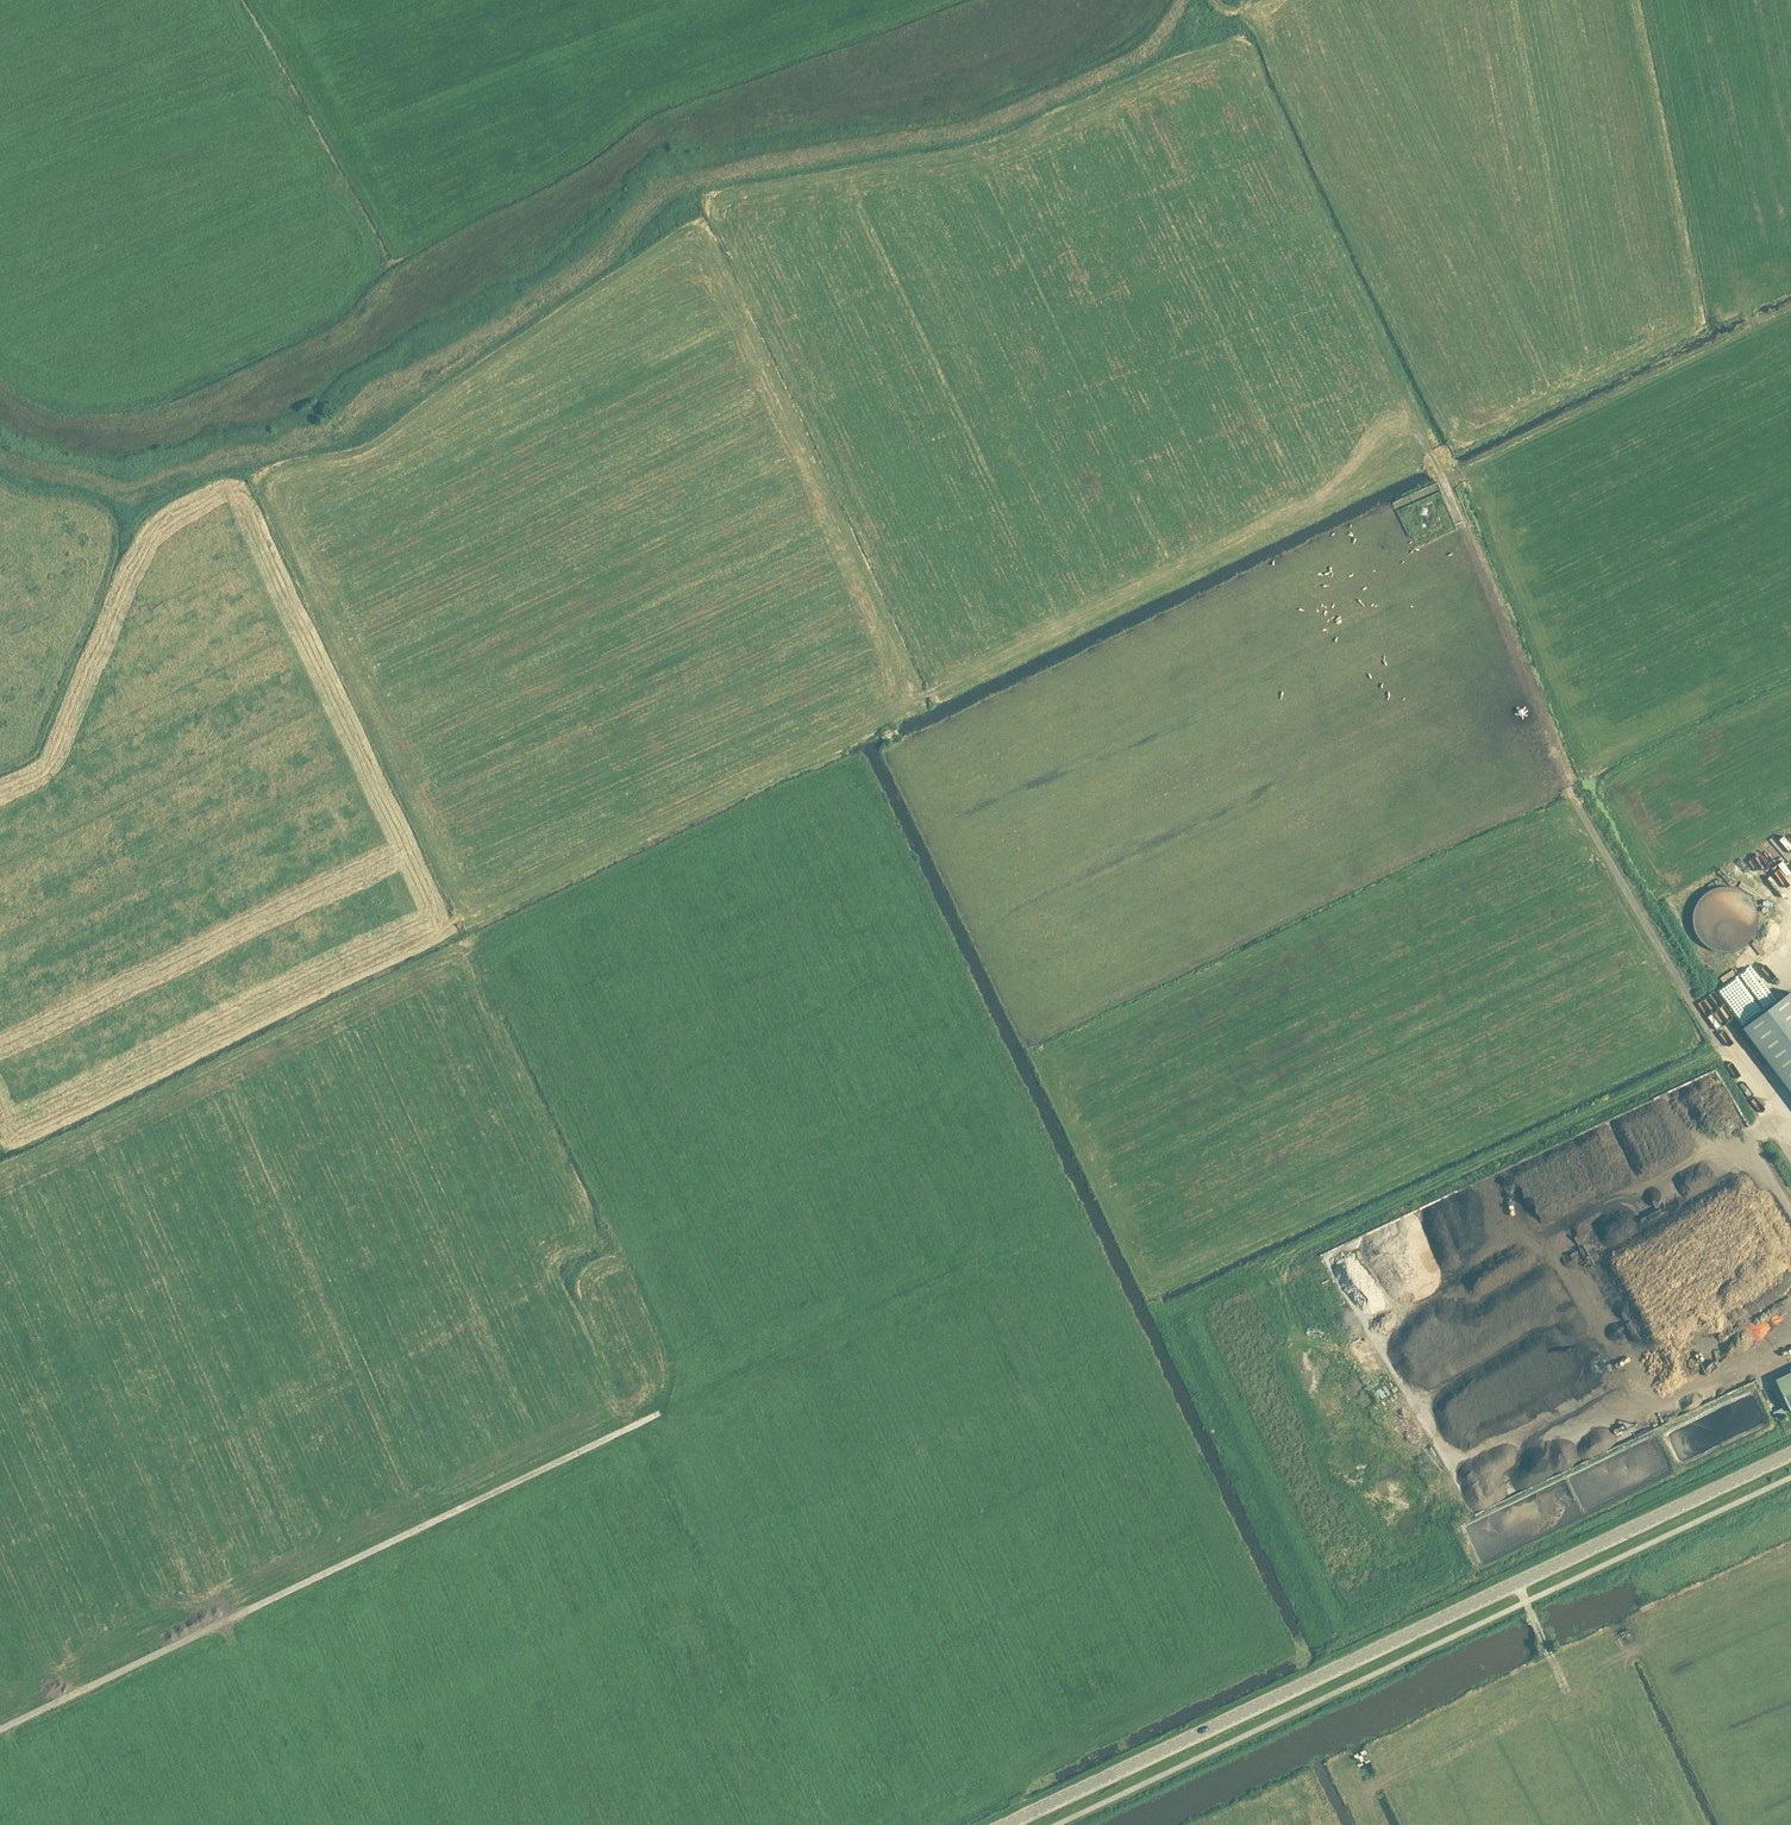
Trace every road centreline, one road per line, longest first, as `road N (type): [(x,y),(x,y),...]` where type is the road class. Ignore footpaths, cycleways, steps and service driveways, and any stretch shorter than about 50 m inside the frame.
road 1 (tertiary): [(1008,1824),(1790,1454)]

